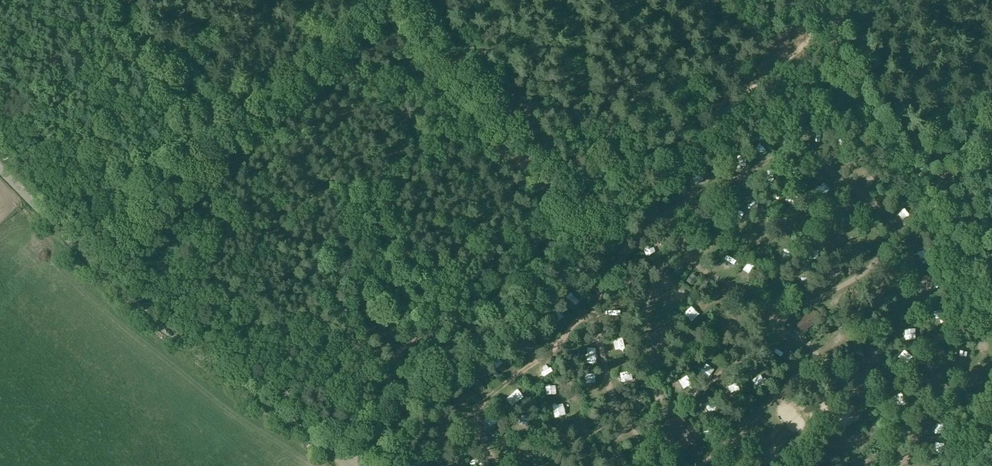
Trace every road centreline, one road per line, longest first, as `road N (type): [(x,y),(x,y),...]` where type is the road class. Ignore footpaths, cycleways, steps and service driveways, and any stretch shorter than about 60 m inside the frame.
road 1 (track): [(909,254),(876,204),(806,154),(772,158),(662,209),(596,302),(485,394),(475,410),(479,436),(499,465)]
road 2 (unclassified): [(344,462),(138,308),(0,169)]
road 3 (unclassified): [(344,462),(639,193)]
road 4 (track): [(387,0),(91,263)]
road 5 (track): [(705,465),(934,223)]
road 6 (track): [(826,21),(991,293)]
road 7 (track): [(645,437),(777,317),(867,266),(885,238)]
road 8 (track): [(394,0),(597,231)]
road 9 (track): [(639,193),(826,21)]
road 10 (track): [(891,465),(923,424),(930,393),(923,302),(909,254)]
road 11 (track): [(818,351),(695,266),(662,209)]
road 12 (track): [(704,191),(724,221),(759,237),(899,236)]
road 13 (track): [(657,465),(605,376),(596,302)]
road 14 (track): [(555,340),(597,465)]

